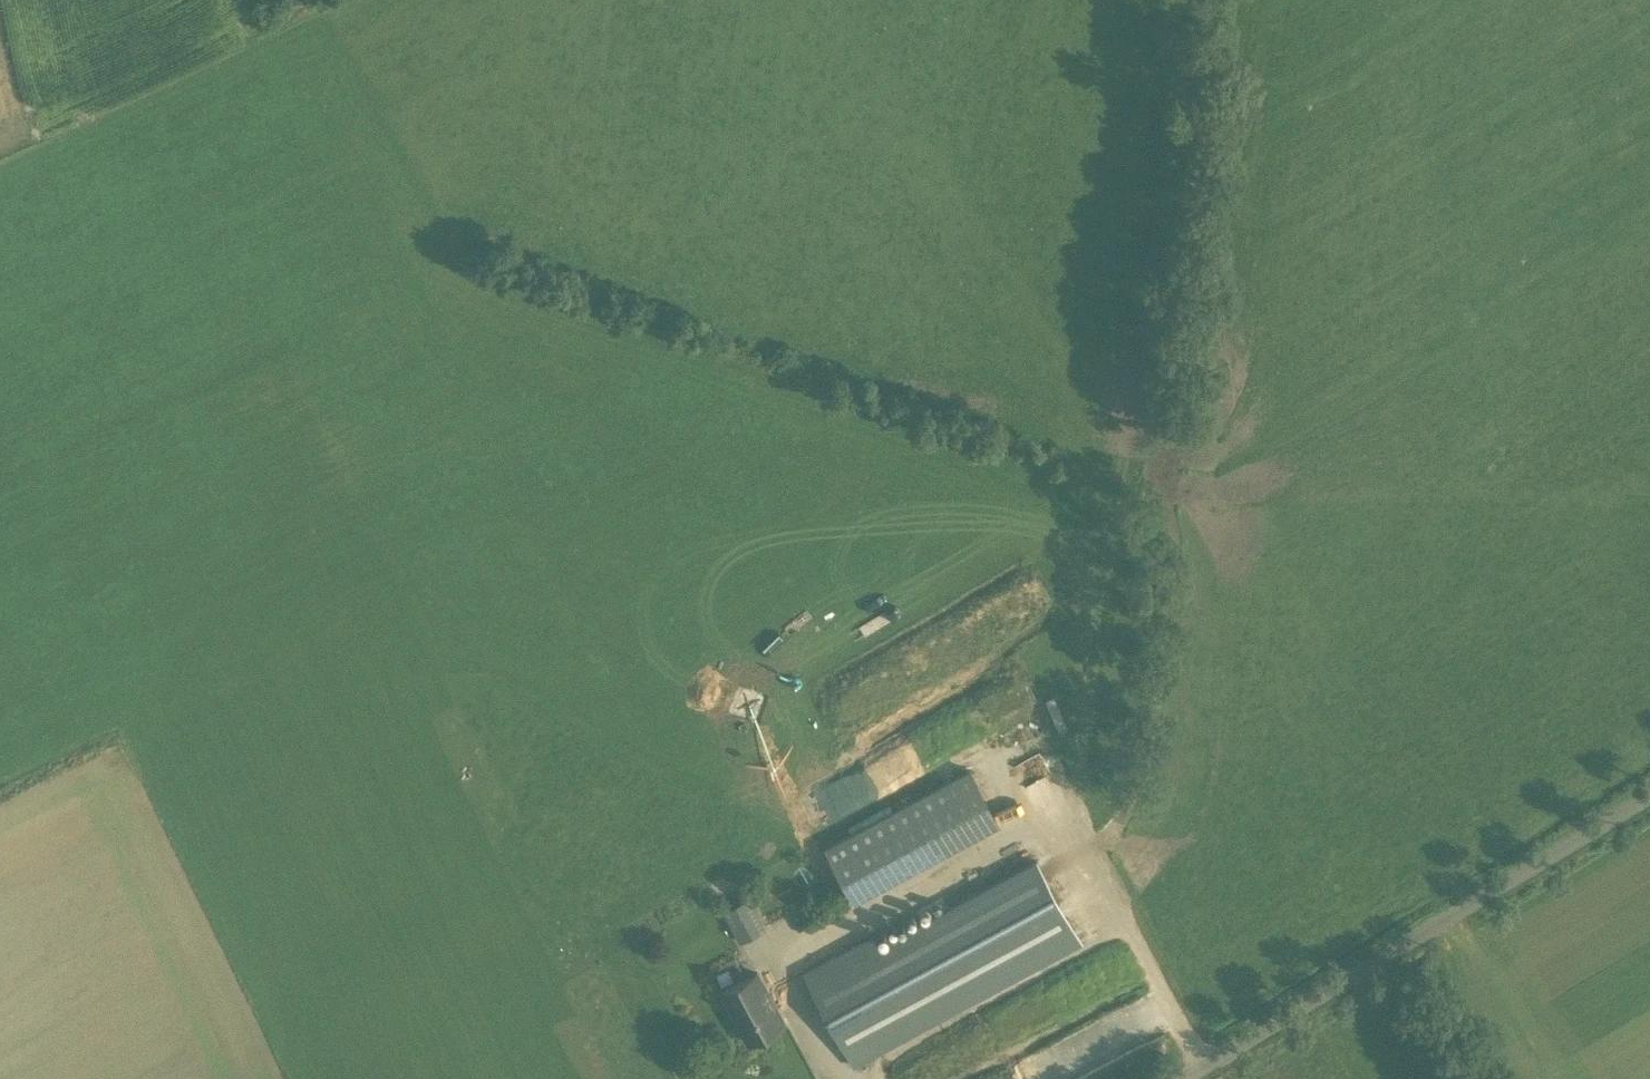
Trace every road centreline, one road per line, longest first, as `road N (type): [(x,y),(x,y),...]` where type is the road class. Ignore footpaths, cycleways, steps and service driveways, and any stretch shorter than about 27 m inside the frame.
road 1 (unclassified): [(1187,1078),(1649,798)]

